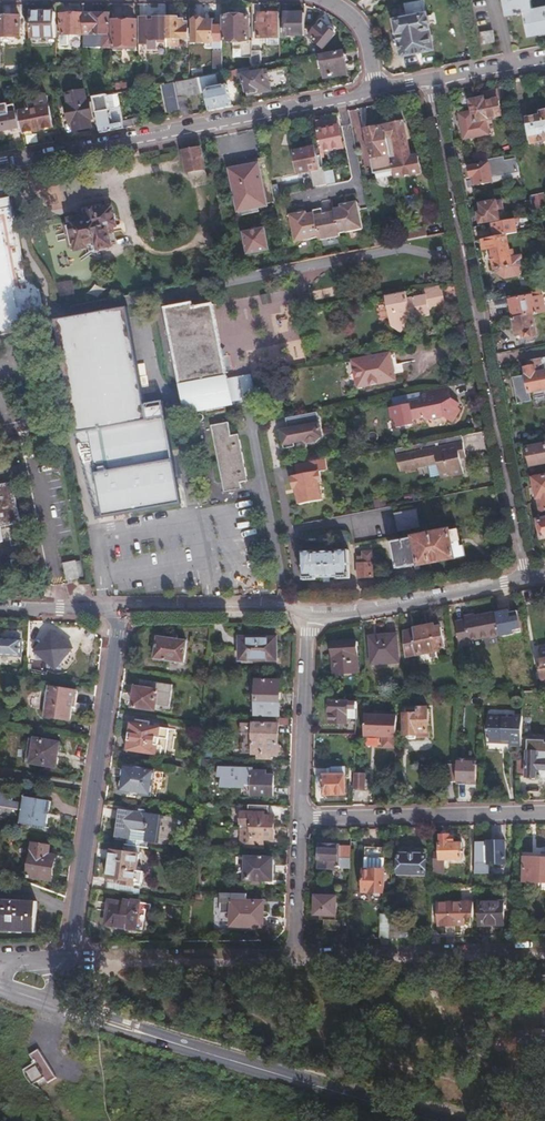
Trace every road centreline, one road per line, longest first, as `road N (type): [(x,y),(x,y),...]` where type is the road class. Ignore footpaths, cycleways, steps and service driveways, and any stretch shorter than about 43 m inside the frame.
road 1 (residential): [(527,578),(434,79)]
road 2 (tertiary): [(423,1120),(54,1006)]
road 3 (tertiary): [(377,91),(0,167)]
road 4 (residential): [(116,610),(70,956)]
road 5 (residential): [(295,950),(544,944)]
road 6 (residential): [(544,812),(301,817)]
road 7 (residential): [(70,956),(295,950)]
road 8 (tertiary): [(311,614),(350,615),(527,578)]
road 9 (residential): [(311,614),(301,817)]
road 10 (tertiary): [(116,610),(311,614)]
road 11 (residential): [(301,817),(295,950)]

